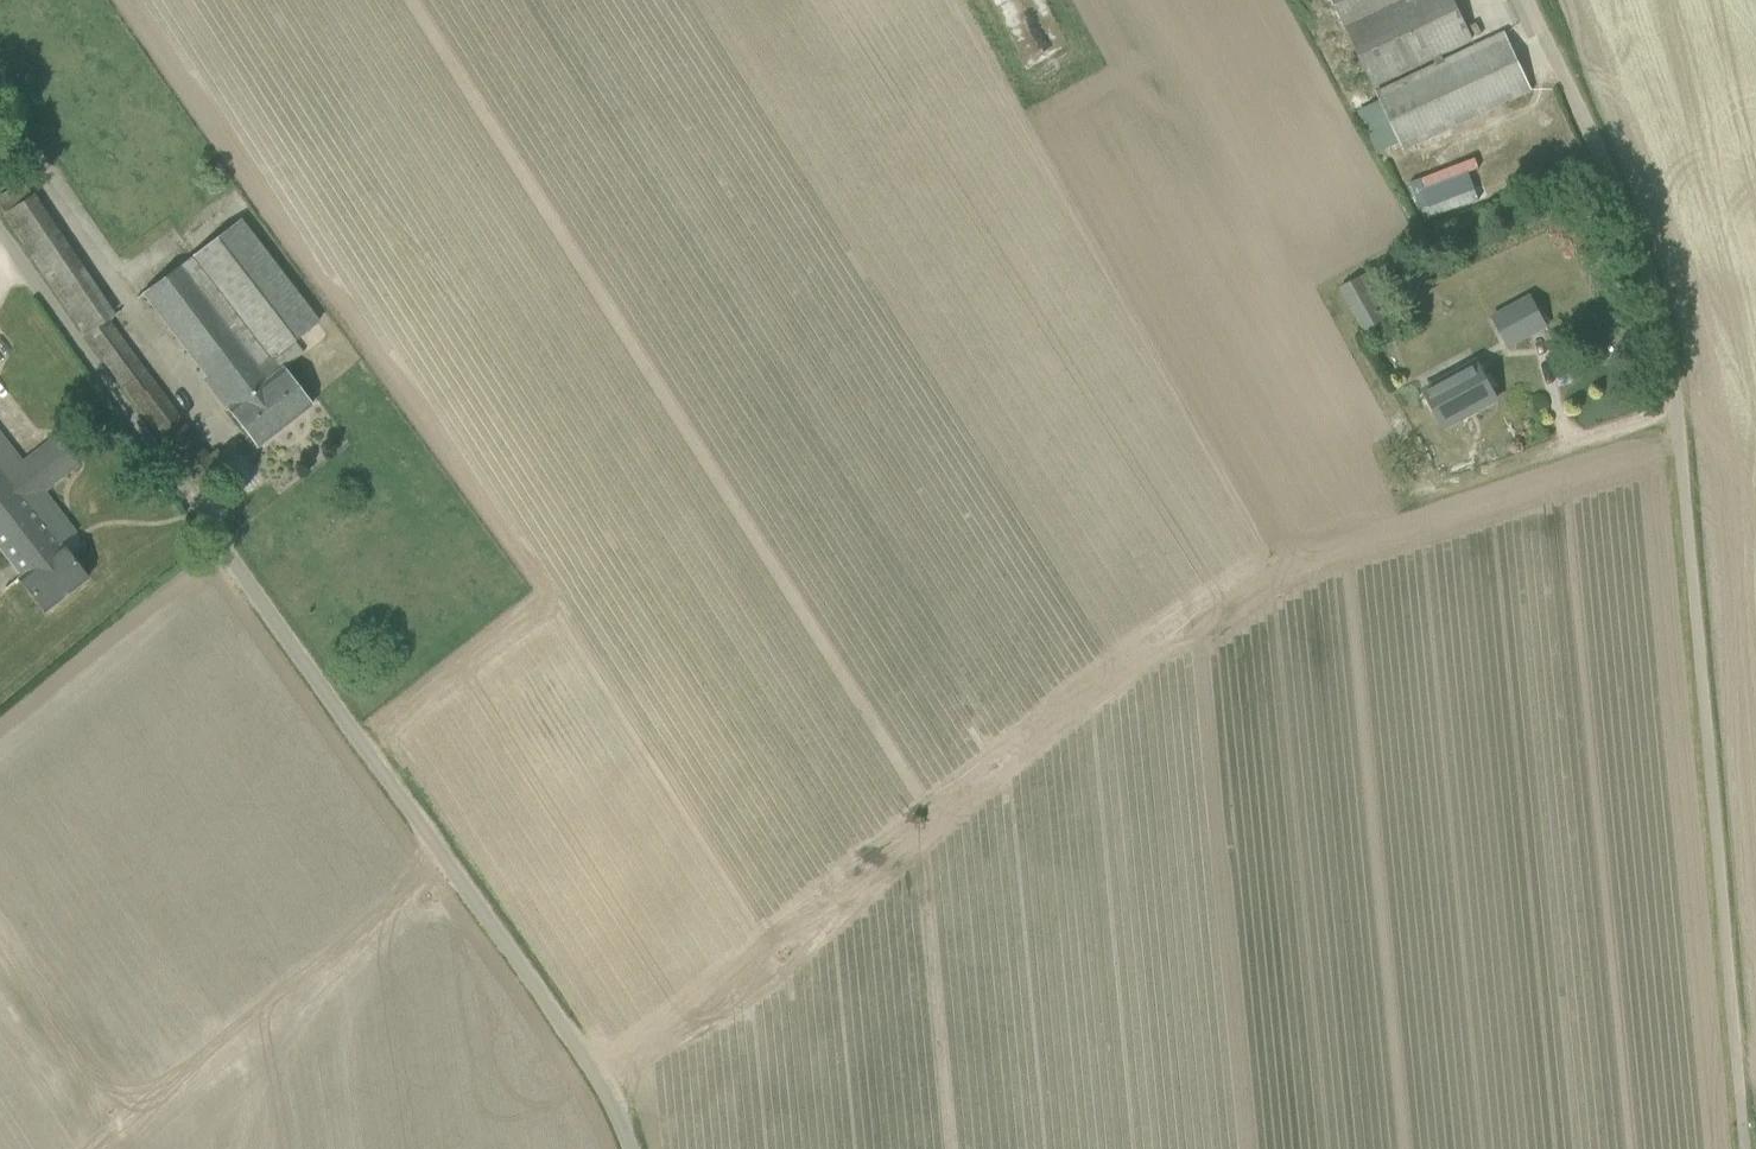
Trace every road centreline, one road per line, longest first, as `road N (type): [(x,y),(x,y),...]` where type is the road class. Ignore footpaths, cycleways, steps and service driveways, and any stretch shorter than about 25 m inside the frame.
road 1 (track): [(214,528),(499,926),(619,1113),(633,1148)]
road 2 (track): [(1676,420),(1745,1125)]
road 3 (unclassified): [(1529,0),(1625,202),(1665,335),(1676,420)]

